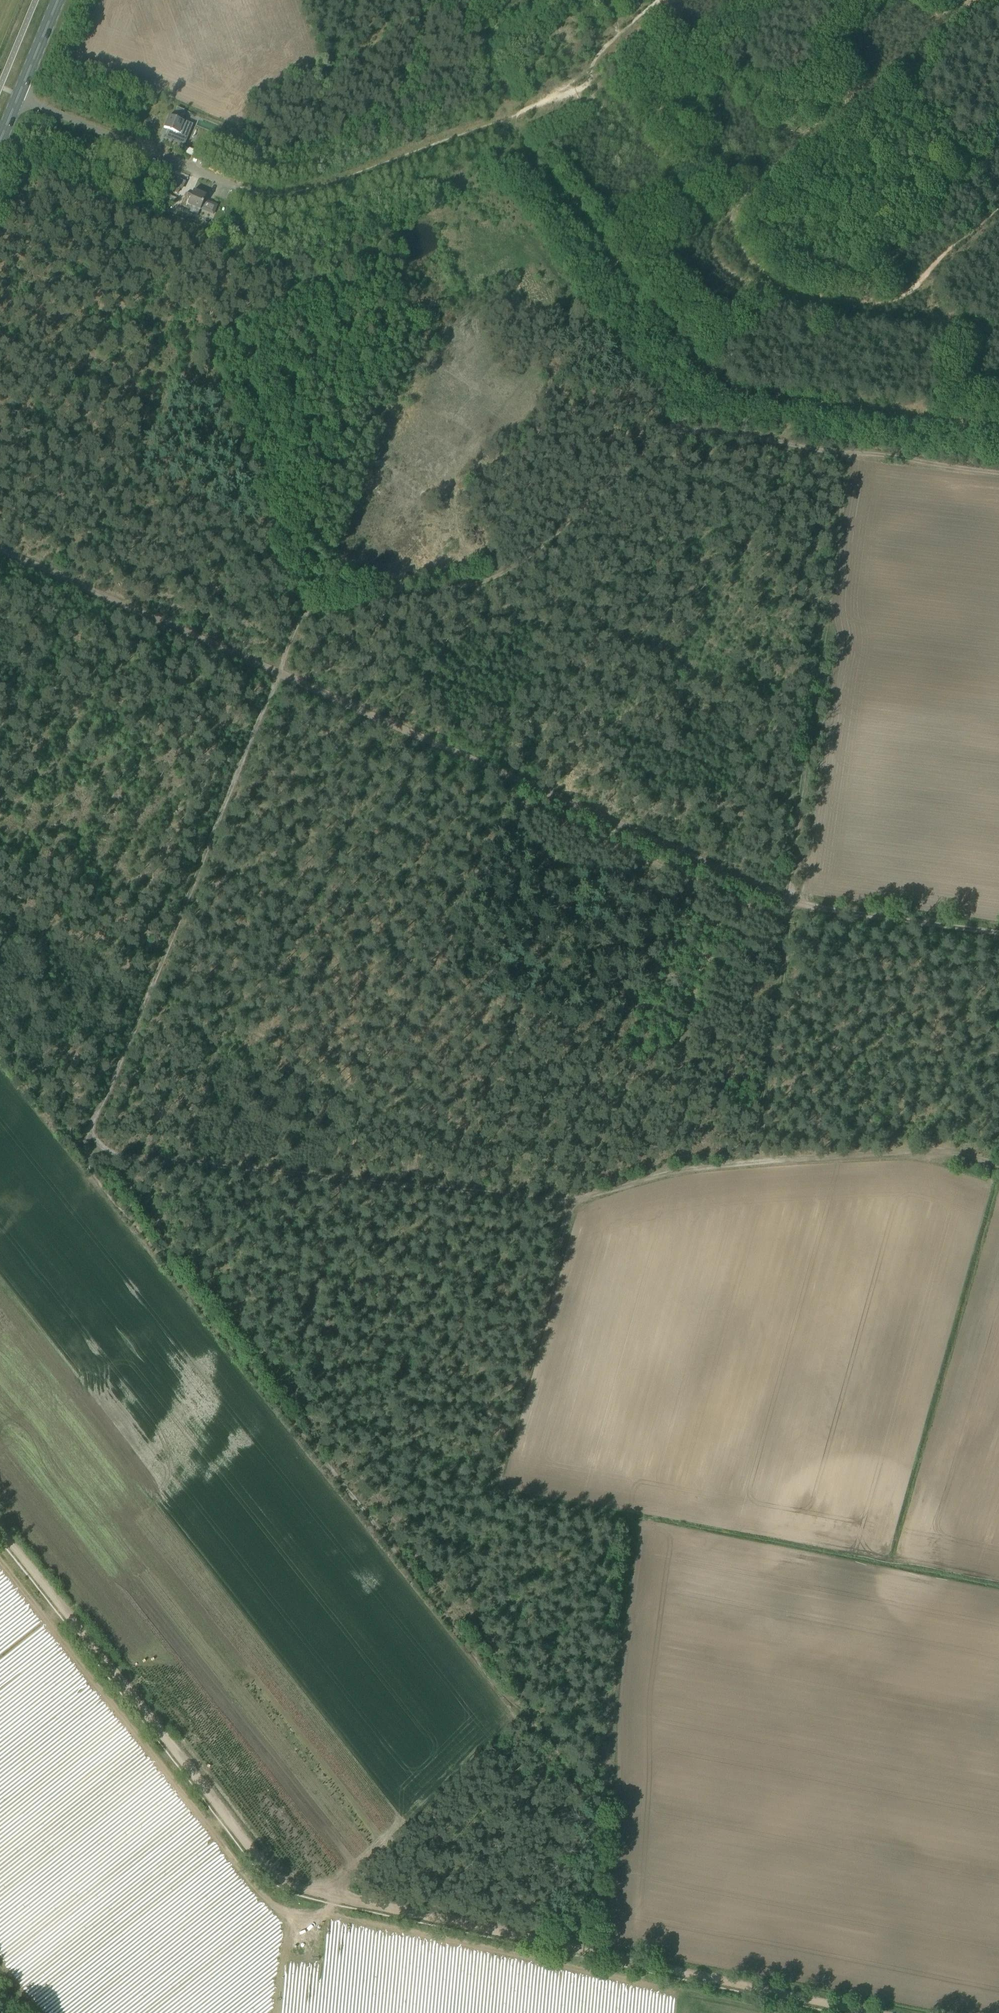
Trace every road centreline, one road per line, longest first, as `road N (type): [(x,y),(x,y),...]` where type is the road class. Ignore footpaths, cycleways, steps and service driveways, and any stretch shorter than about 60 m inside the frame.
road 1 (track): [(86,1148),(594,1794),(608,1772),(627,1530),(621,1518),(499,1490),(492,1479),(566,1202)]
road 2 (track): [(998,468),(677,426),(500,580),(297,612),(86,1148)]
road 3 (track): [(0,550),(790,899),(998,928)]
road 4 (track): [(879,2012),(307,1890),(273,1873),(0,1529)]
road 5 (track): [(237,187),(290,193),(568,80),(624,142),(646,154),(743,170),(747,190),(711,229),(712,241),(759,292),(883,308),(998,208)]
road 6 (track): [(998,1164),(936,1148),(667,1169),(566,1202),(86,1148)]
road 7 (track): [(846,448),(756,1162)]
road 8 (track): [(288,1405),(340,1177),(513,776)]
road 9 (unclassified): [(17,98),(237,187)]

